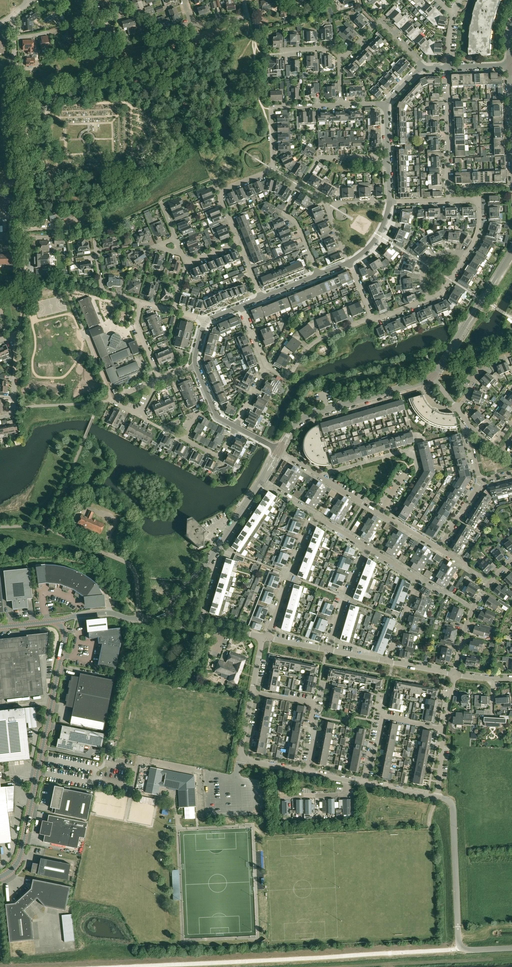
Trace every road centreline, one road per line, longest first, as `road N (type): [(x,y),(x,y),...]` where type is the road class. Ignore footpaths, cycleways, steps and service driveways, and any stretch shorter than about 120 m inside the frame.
road 1 (unclassified): [(60,620),(65,639),(22,852),(0,877)]
road 2 (tertiary): [(279,450),(301,419),(433,377)]
road 3 (residential): [(20,186),(12,15)]
road 4 (tertiary): [(511,949),(468,951),(459,943),(454,839)]
road 5 (tertiary): [(433,377),(511,252)]
road 6 (tertiary): [(308,773),(241,759),(253,692)]
road 7 (residential): [(448,200),(448,67)]
road 8 (residential): [(273,169),(272,107),(341,104)]
road 9 (residential): [(269,637),(320,518)]
road 10 (residential): [(266,368),(289,376),(322,338),(374,321)]

